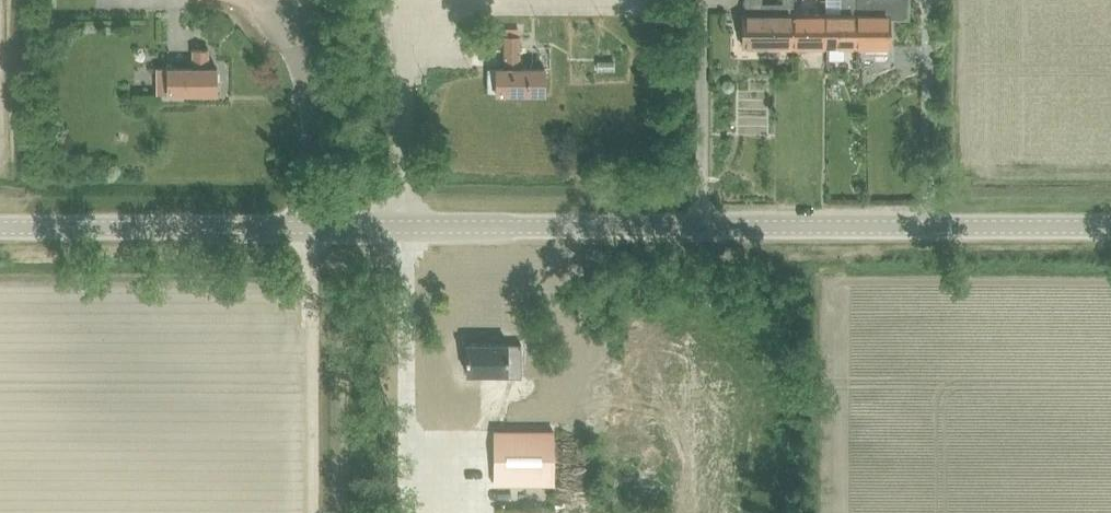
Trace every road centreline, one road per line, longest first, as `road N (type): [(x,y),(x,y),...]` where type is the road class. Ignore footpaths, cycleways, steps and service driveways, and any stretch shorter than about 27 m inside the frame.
road 1 (unclassified): [(0,228),(1110,227)]

